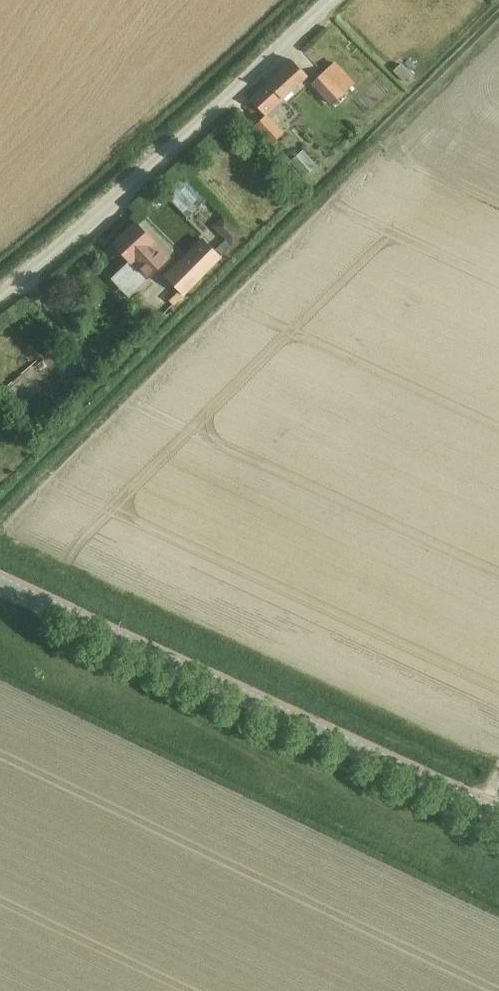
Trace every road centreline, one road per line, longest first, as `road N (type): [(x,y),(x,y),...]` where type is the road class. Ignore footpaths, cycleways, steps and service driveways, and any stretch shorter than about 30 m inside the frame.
road 1 (tertiary): [(498,814),(0,583)]
road 2 (unclassified): [(0,296),(328,0)]

